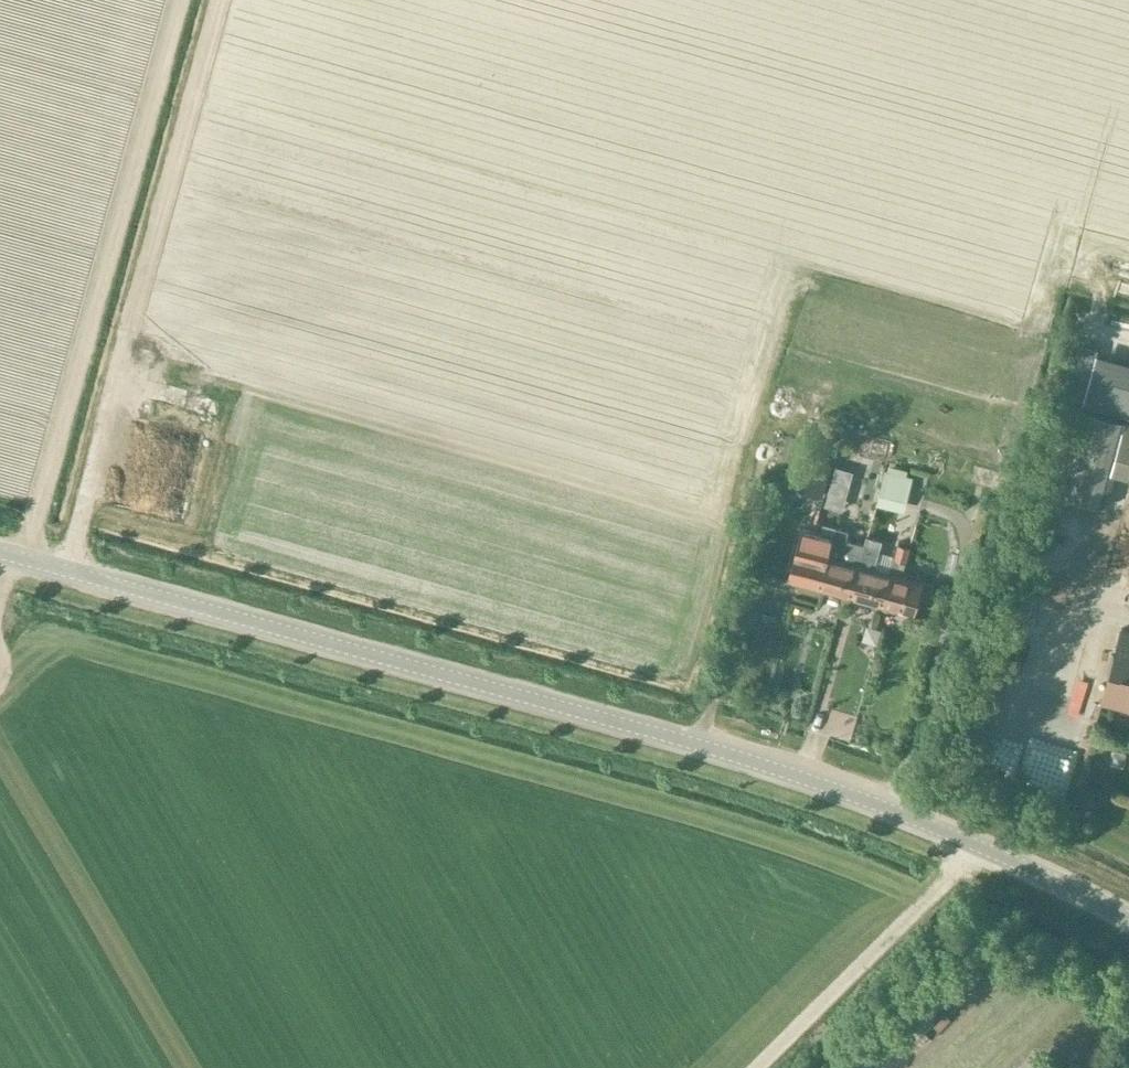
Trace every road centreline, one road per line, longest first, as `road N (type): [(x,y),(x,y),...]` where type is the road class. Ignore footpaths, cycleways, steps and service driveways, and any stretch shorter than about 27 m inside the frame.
road 1 (tertiary): [(1128,919),(977,846),(769,768),(0,552)]
road 2 (track): [(67,571),(222,0)]
road 3 (track): [(22,558),(178,0)]
road 4 (track): [(967,842),(950,877),(755,1067)]

